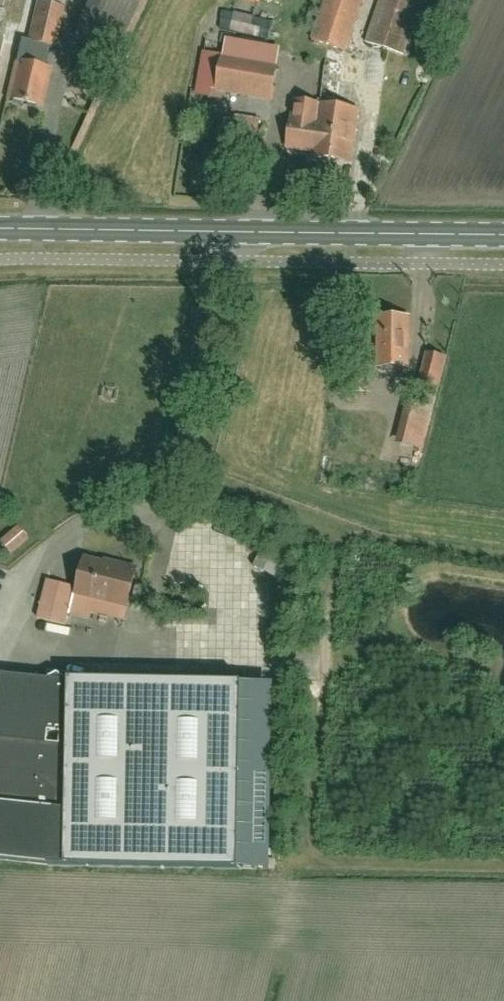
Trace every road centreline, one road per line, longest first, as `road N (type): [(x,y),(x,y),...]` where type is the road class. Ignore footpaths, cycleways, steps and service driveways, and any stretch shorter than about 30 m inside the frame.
road 1 (secondary): [(503,235),(0,232)]

